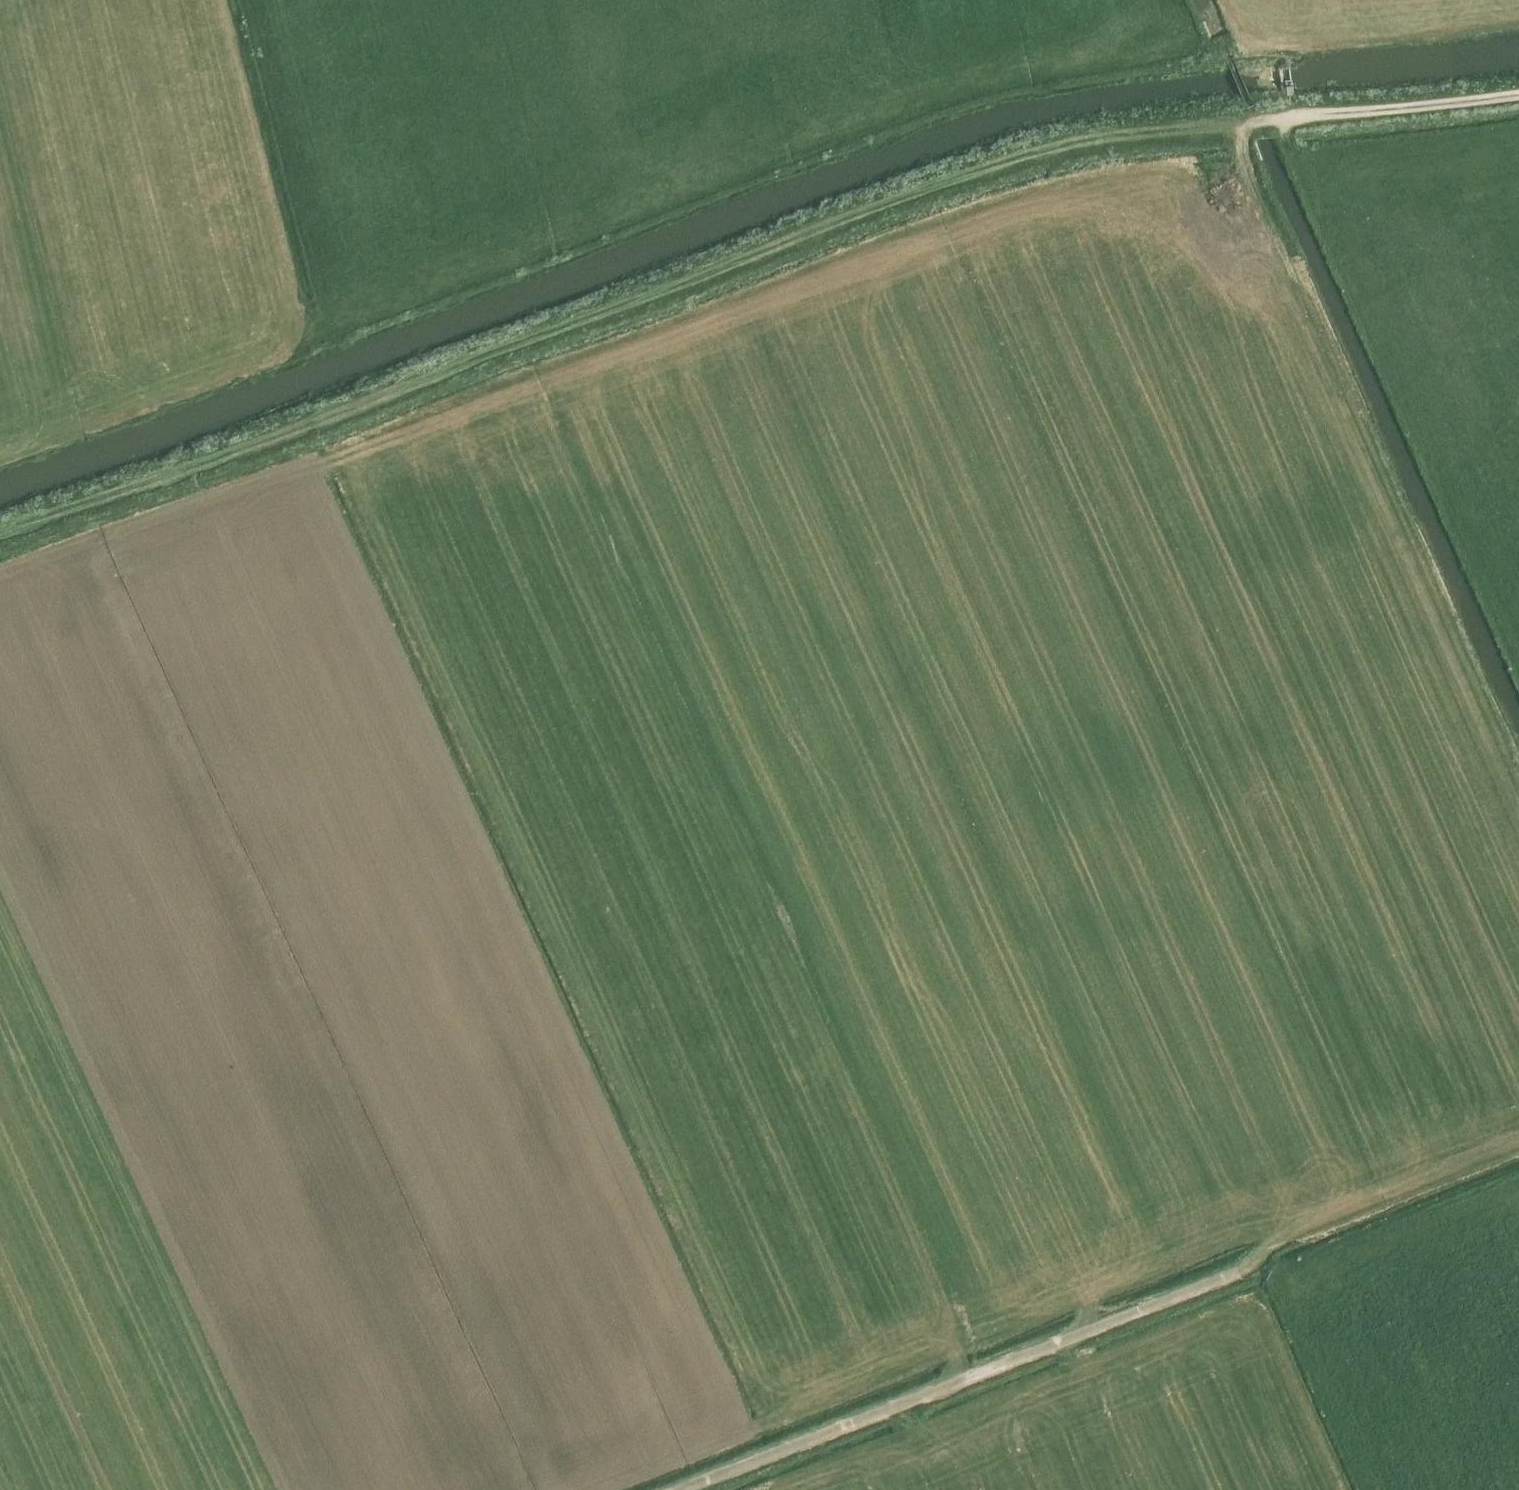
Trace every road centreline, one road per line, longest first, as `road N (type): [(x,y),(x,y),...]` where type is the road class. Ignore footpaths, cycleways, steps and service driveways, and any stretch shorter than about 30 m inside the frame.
road 1 (track): [(683,1489),(1229,1274)]
road 2 (track): [(1518,95),(1259,122),(1246,140),(1253,175)]

